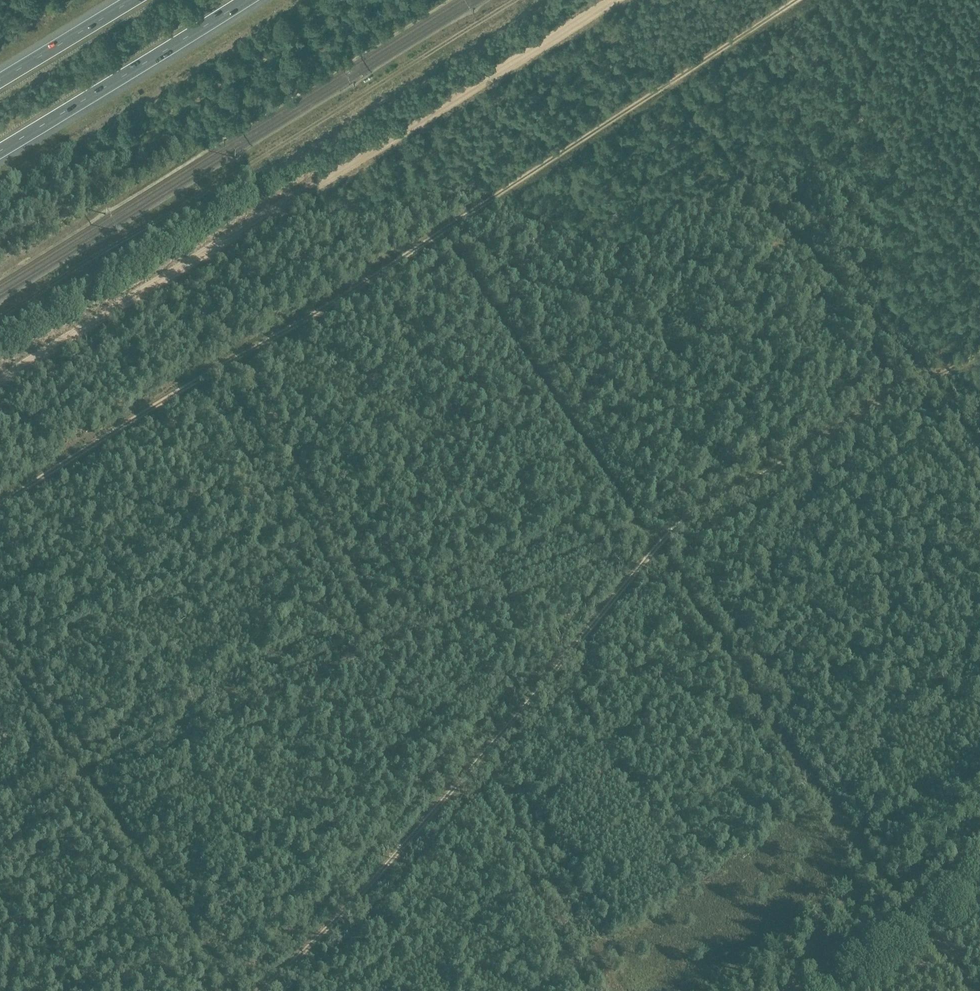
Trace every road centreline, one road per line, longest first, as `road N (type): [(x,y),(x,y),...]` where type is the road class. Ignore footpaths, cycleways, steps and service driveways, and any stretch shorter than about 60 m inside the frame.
road 1 (track): [(0,317),(515,0)]
road 2 (motorway): [(0,153),(249,0)]
road 3 (motorway): [(132,0),(0,81)]

